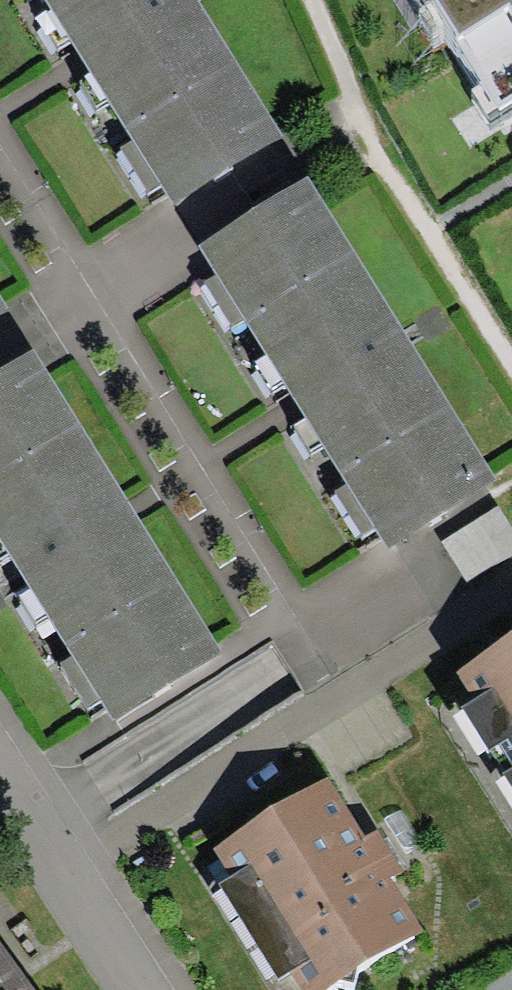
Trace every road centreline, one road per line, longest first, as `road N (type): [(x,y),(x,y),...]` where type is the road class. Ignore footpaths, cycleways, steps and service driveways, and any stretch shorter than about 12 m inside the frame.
road 1 (residential): [(133,989),(0,780)]

